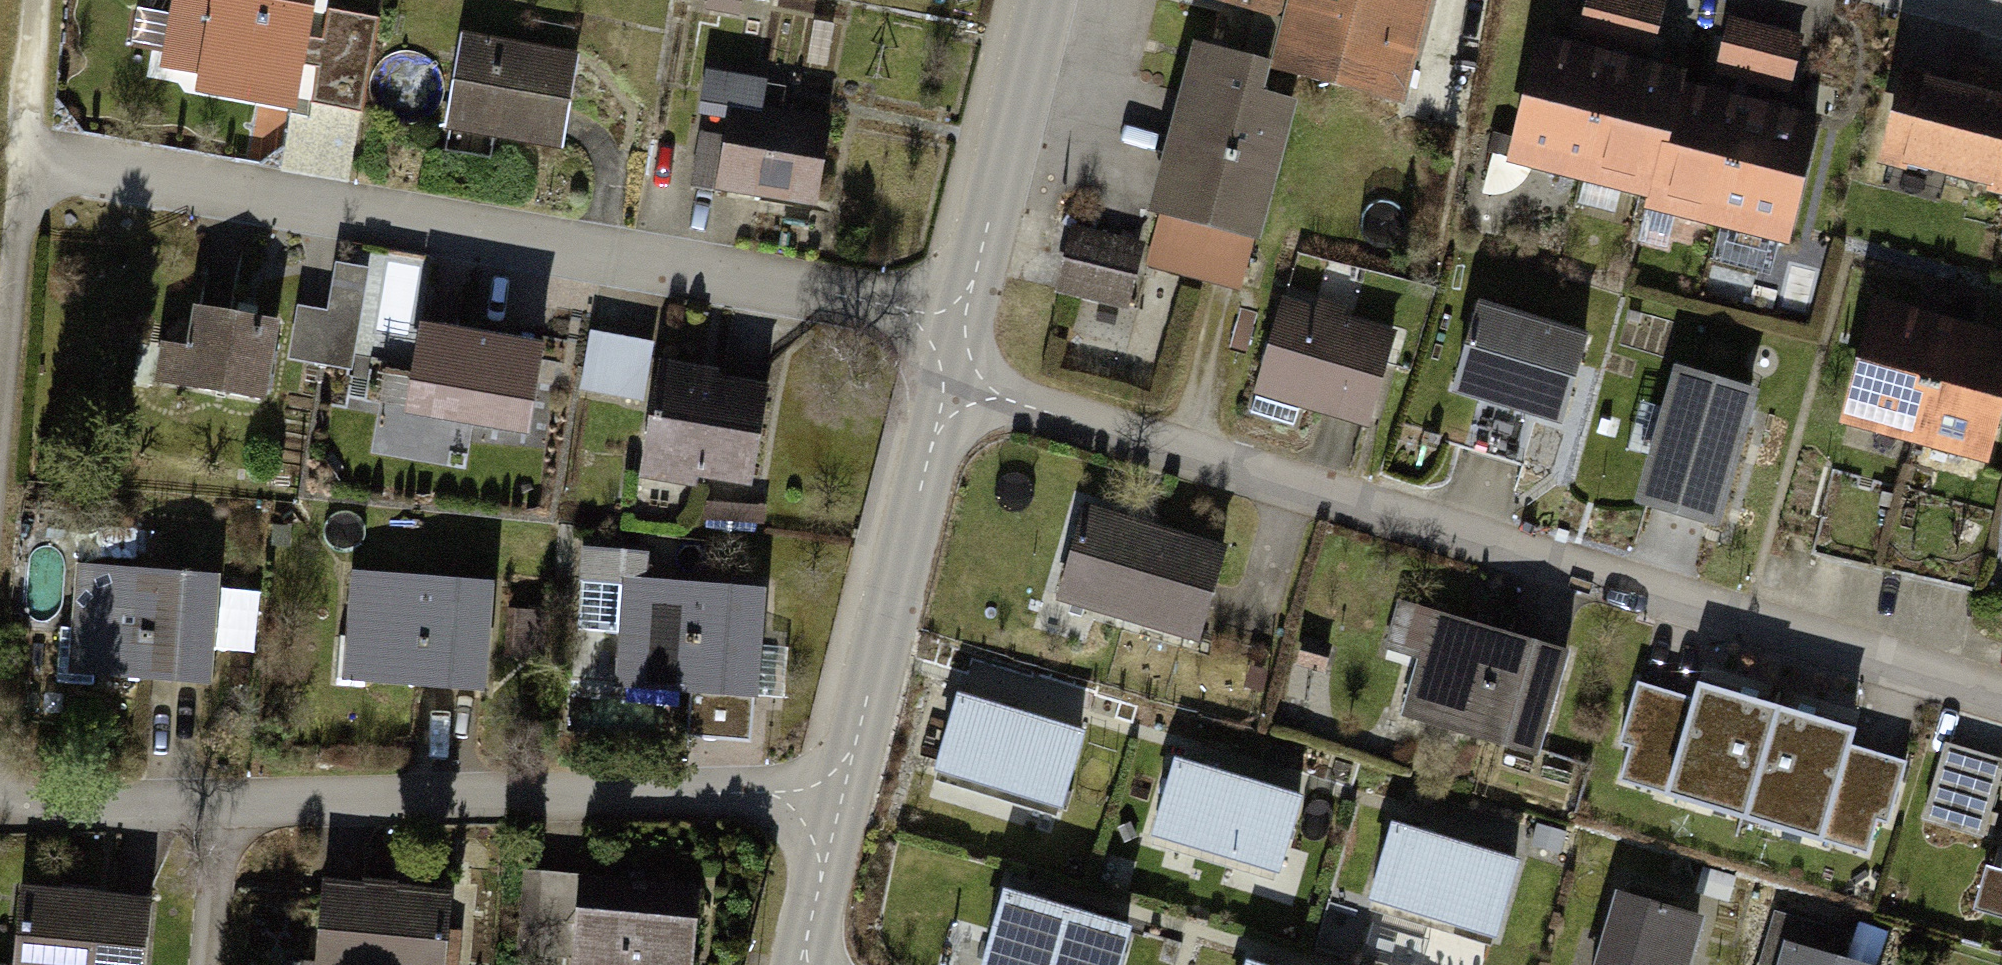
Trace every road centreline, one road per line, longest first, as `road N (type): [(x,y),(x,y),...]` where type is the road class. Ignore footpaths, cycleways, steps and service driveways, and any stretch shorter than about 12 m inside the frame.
road 1 (residential): [(939,386),(2001,693)]
road 2 (residential): [(29,166),(958,317)]
road 3 (residential): [(226,807),(839,796)]
road 4 (tertiary): [(839,796),(939,386)]
road 5 (tertiary): [(958,317),(1042,0)]
road 6 (residential): [(29,166),(0,440)]
road 7 (residential): [(0,797),(46,808),(226,807)]
road 8 (tertiary): [(799,964),(839,796)]
road 9 (residential): [(42,0),(29,166)]
road 10 (residential): [(226,807),(211,964)]

